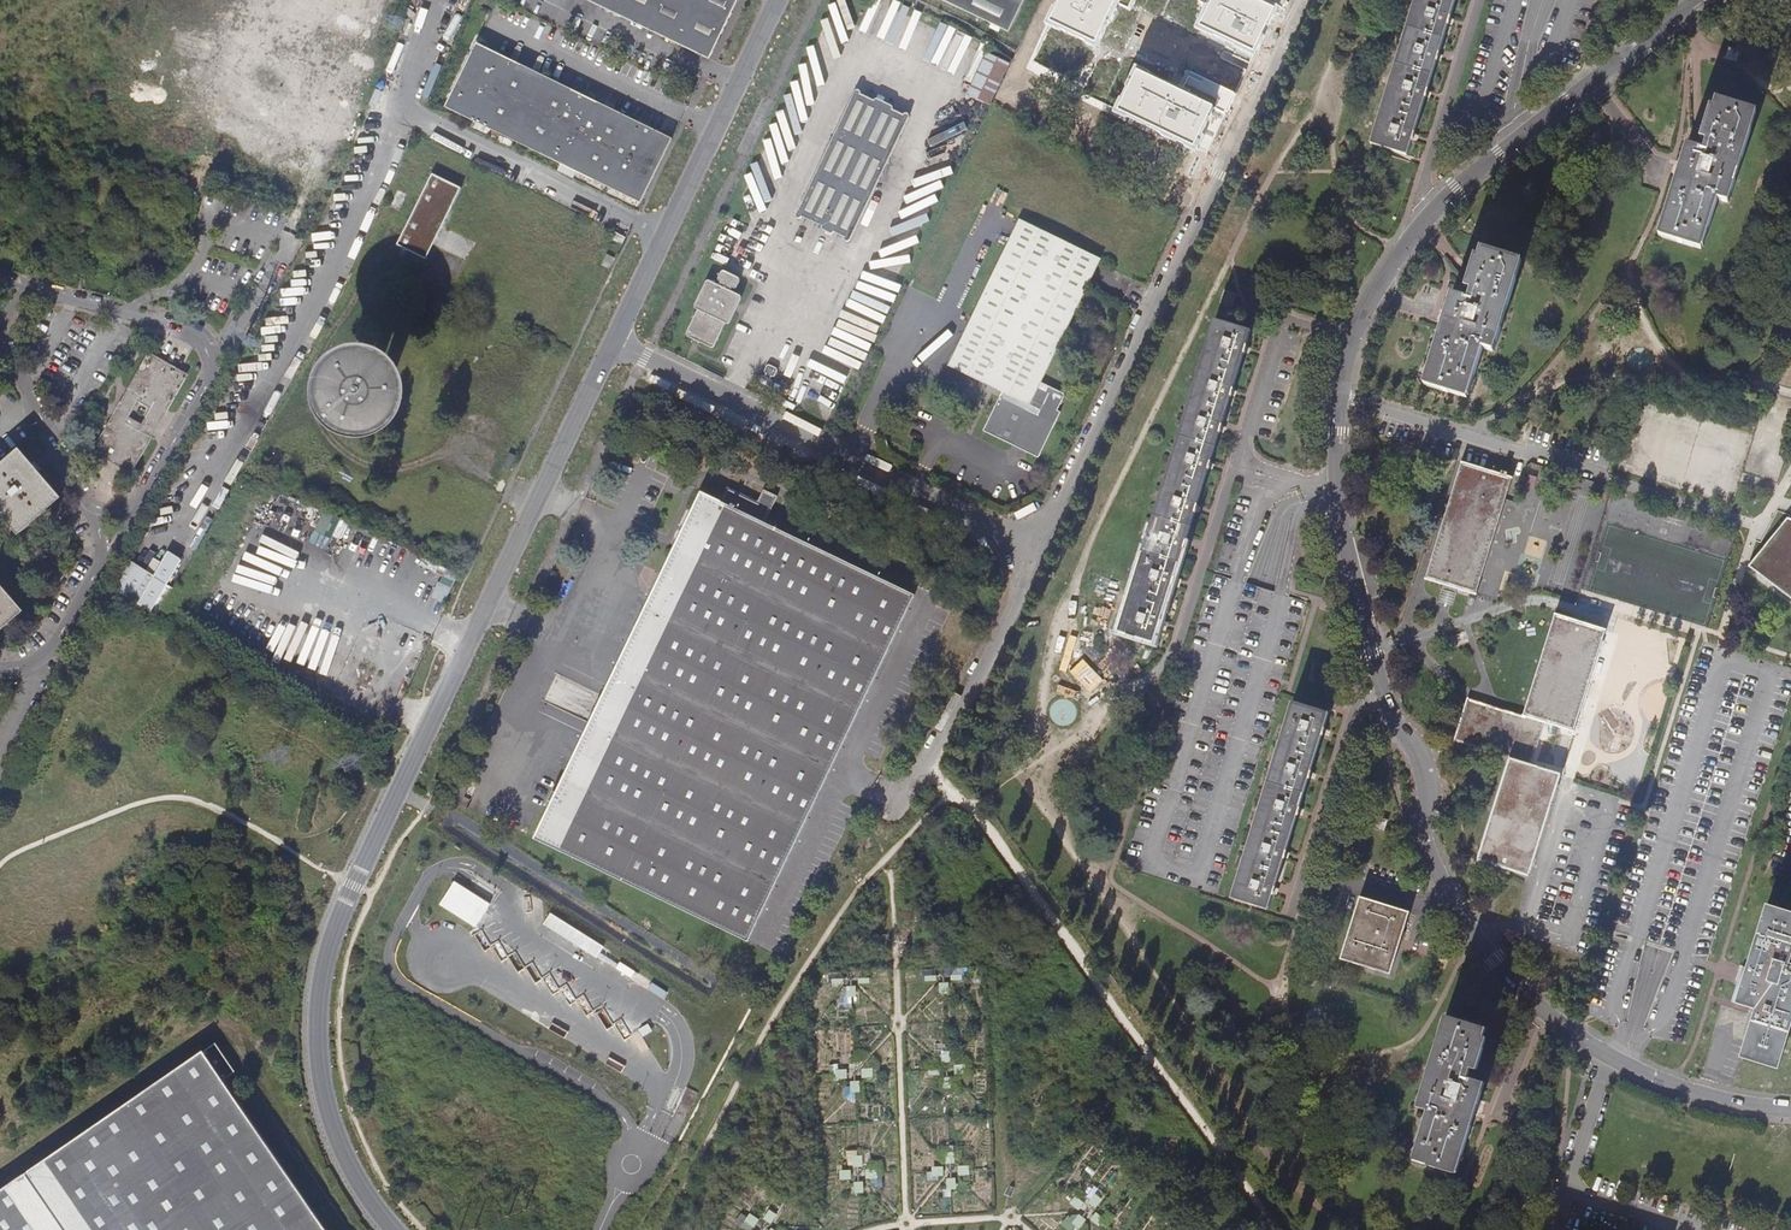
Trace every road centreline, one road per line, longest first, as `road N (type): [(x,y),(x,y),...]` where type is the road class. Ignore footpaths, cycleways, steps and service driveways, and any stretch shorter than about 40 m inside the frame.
road 1 (unclassified): [(393,1229),(348,1168),(326,1102),(318,1041),(323,965),(615,342)]
road 2 (unclassified): [(1299,0),(1035,548)]
road 3 (unclassified): [(1278,1229),(969,805),(929,762)]
road 4 (residential): [(1700,0),(1455,190),(1402,251),(1354,336)]
road 5 (residential): [(1035,548),(615,342)]
road 6 (residential): [(1354,336),(1278,315),(1177,644)]
road 7 (residential): [(132,509),(203,382),(202,341),(173,325),(0,282)]
road 8 (residential): [(1380,682),(1395,724),(1423,762),(1431,790),(1421,830),(1444,882),(1495,960),(1546,1012)]
road 9 (unclassified): [(615,342),(778,0)]
road 10 (residential): [(1354,336),(1336,476),(1380,682)]
road 11 (residential): [(1546,1012),(1576,1038),(1654,1079),(1730,1101),(1790,1108)]
road 12 (residential): [(1380,682),(1357,697),(1291,902)]
road 13 (unclassified): [(929,762),(1035,548)]
road 14 (residential): [(1546,1012),(1476,1171)]
road 15 (residential): [(0,340),(77,494)]

